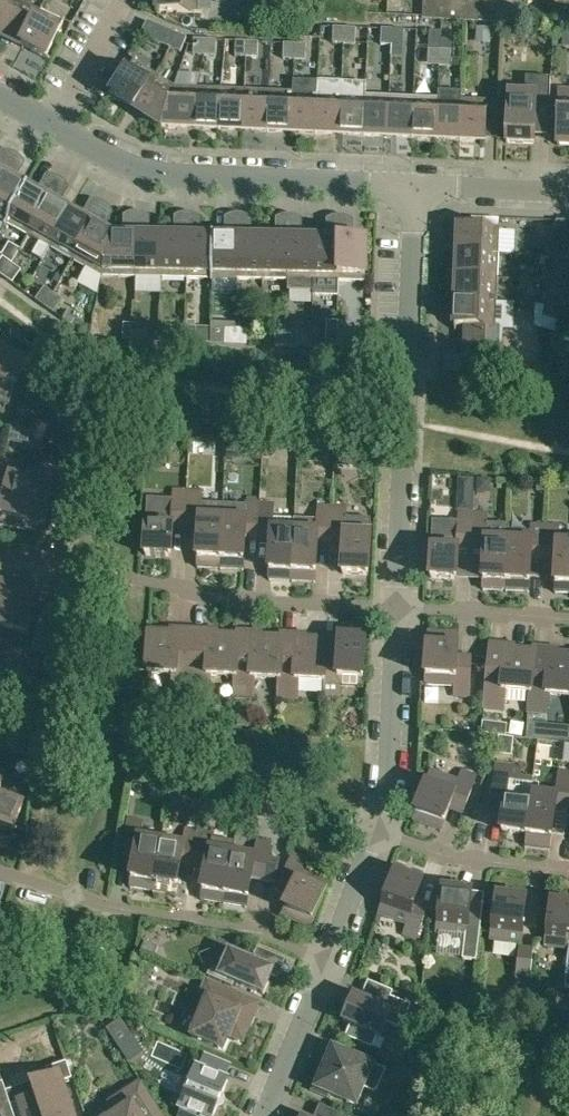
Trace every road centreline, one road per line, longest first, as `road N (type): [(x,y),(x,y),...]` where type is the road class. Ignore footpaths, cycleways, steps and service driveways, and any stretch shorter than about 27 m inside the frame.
road 1 (residential): [(404,609),(416,187)]
road 2 (residential): [(404,609),(101,576),(0,550)]
road 3 (residential): [(54,125),(166,175),(416,187)]
road 4 (residential): [(333,957),(67,891),(0,867)]
road 5 (residential): [(375,832),(401,732),(404,609)]
road 6 (residential): [(568,869),(444,854),(375,832)]
road 7 (residential): [(266,1115),(333,957)]
road 8 (residential): [(568,621),(404,609)]
road 9 (residential): [(416,187),(568,194)]
road 10 (residential): [(54,125),(125,0)]
road 11 (residential): [(333,957),(375,832)]

